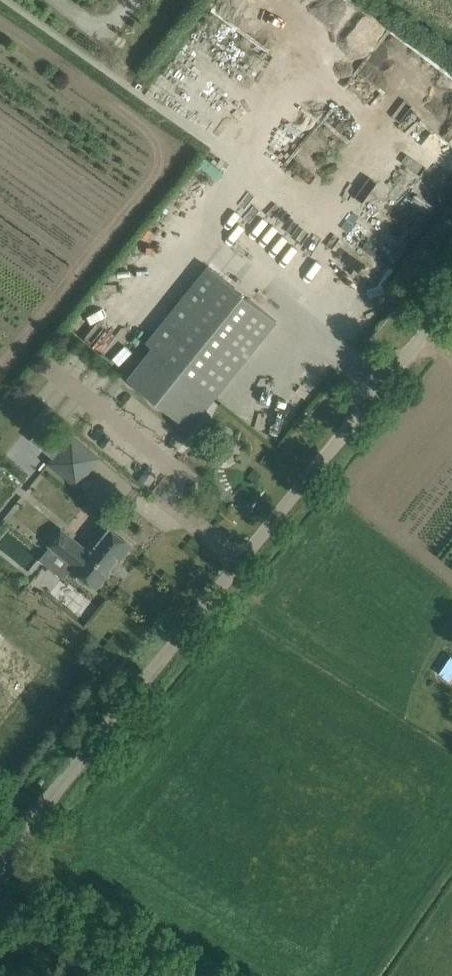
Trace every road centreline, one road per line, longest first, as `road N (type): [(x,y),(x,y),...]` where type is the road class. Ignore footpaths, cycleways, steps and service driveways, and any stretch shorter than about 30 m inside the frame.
road 1 (unclassified): [(0,858),(451,294)]
road 2 (unclassified): [(197,975),(0,858)]

